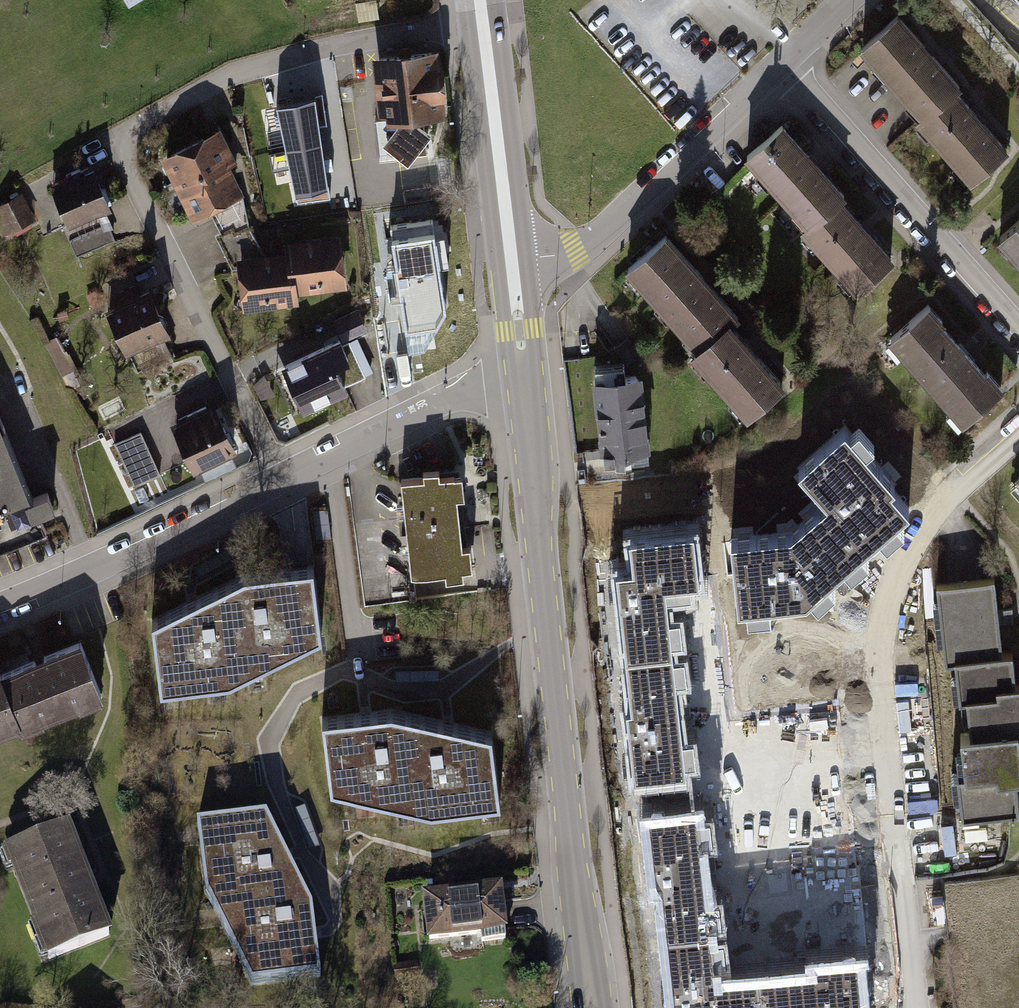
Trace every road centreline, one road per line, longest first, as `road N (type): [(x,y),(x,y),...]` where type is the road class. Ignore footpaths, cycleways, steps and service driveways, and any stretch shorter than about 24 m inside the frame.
road 1 (residential): [(483,25),(266,60),(138,133),(132,181),(281,479)]
road 2 (tertiary): [(524,382),(593,1007)]
road 3 (residential): [(912,1007),(879,644),(888,590),(928,523),(1018,434)]
road 4 (residential): [(1018,335),(782,62)]
road 5 (residential): [(511,261),(594,238),(782,62)]
road 6 (residential): [(0,608),(281,479)]
road 7 (residential): [(281,479),(463,390),(524,382)]
road 8 (tertiary): [(483,25),(511,261)]
road 9 (tertiary): [(511,261),(524,382)]

